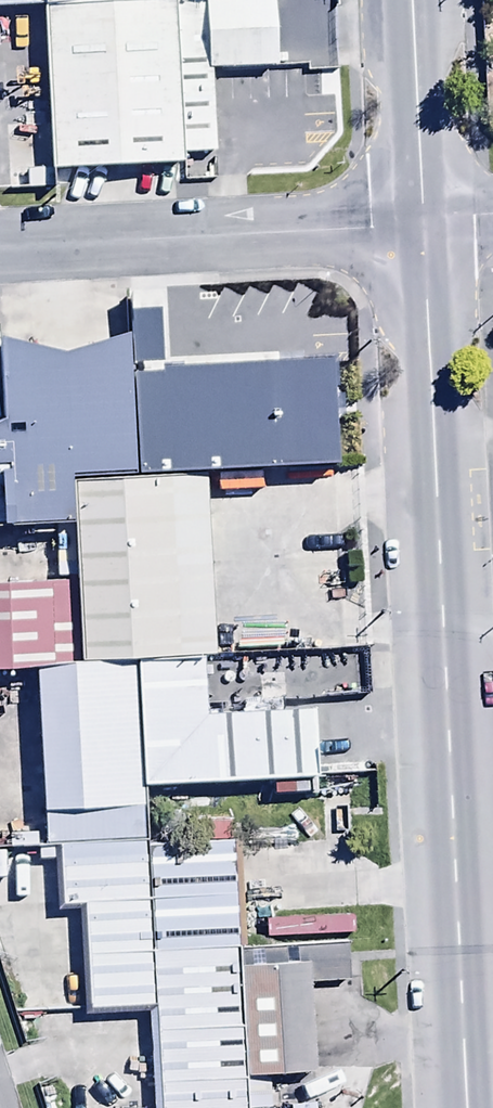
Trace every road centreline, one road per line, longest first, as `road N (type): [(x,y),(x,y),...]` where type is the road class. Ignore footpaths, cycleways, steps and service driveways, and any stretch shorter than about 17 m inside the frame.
road 1 (unclassified): [(423,225),(468,1107)]
road 2 (unclassified): [(0,246),(423,225)]
road 3 (unclassified): [(411,0),(423,225)]

